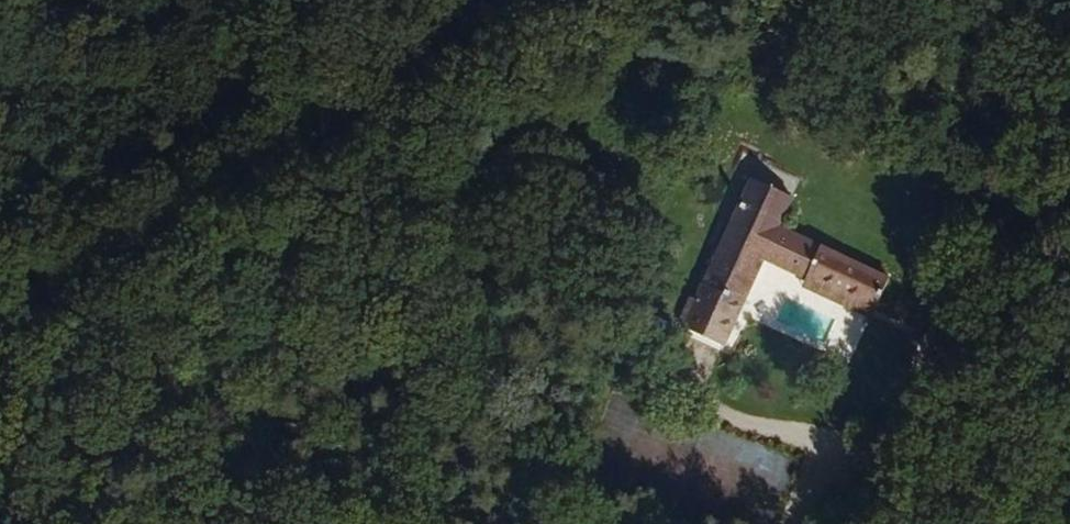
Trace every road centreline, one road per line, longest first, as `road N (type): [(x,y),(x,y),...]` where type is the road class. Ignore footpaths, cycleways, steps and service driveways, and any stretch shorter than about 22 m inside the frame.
road 1 (unclassified): [(557,0),(0,350)]

